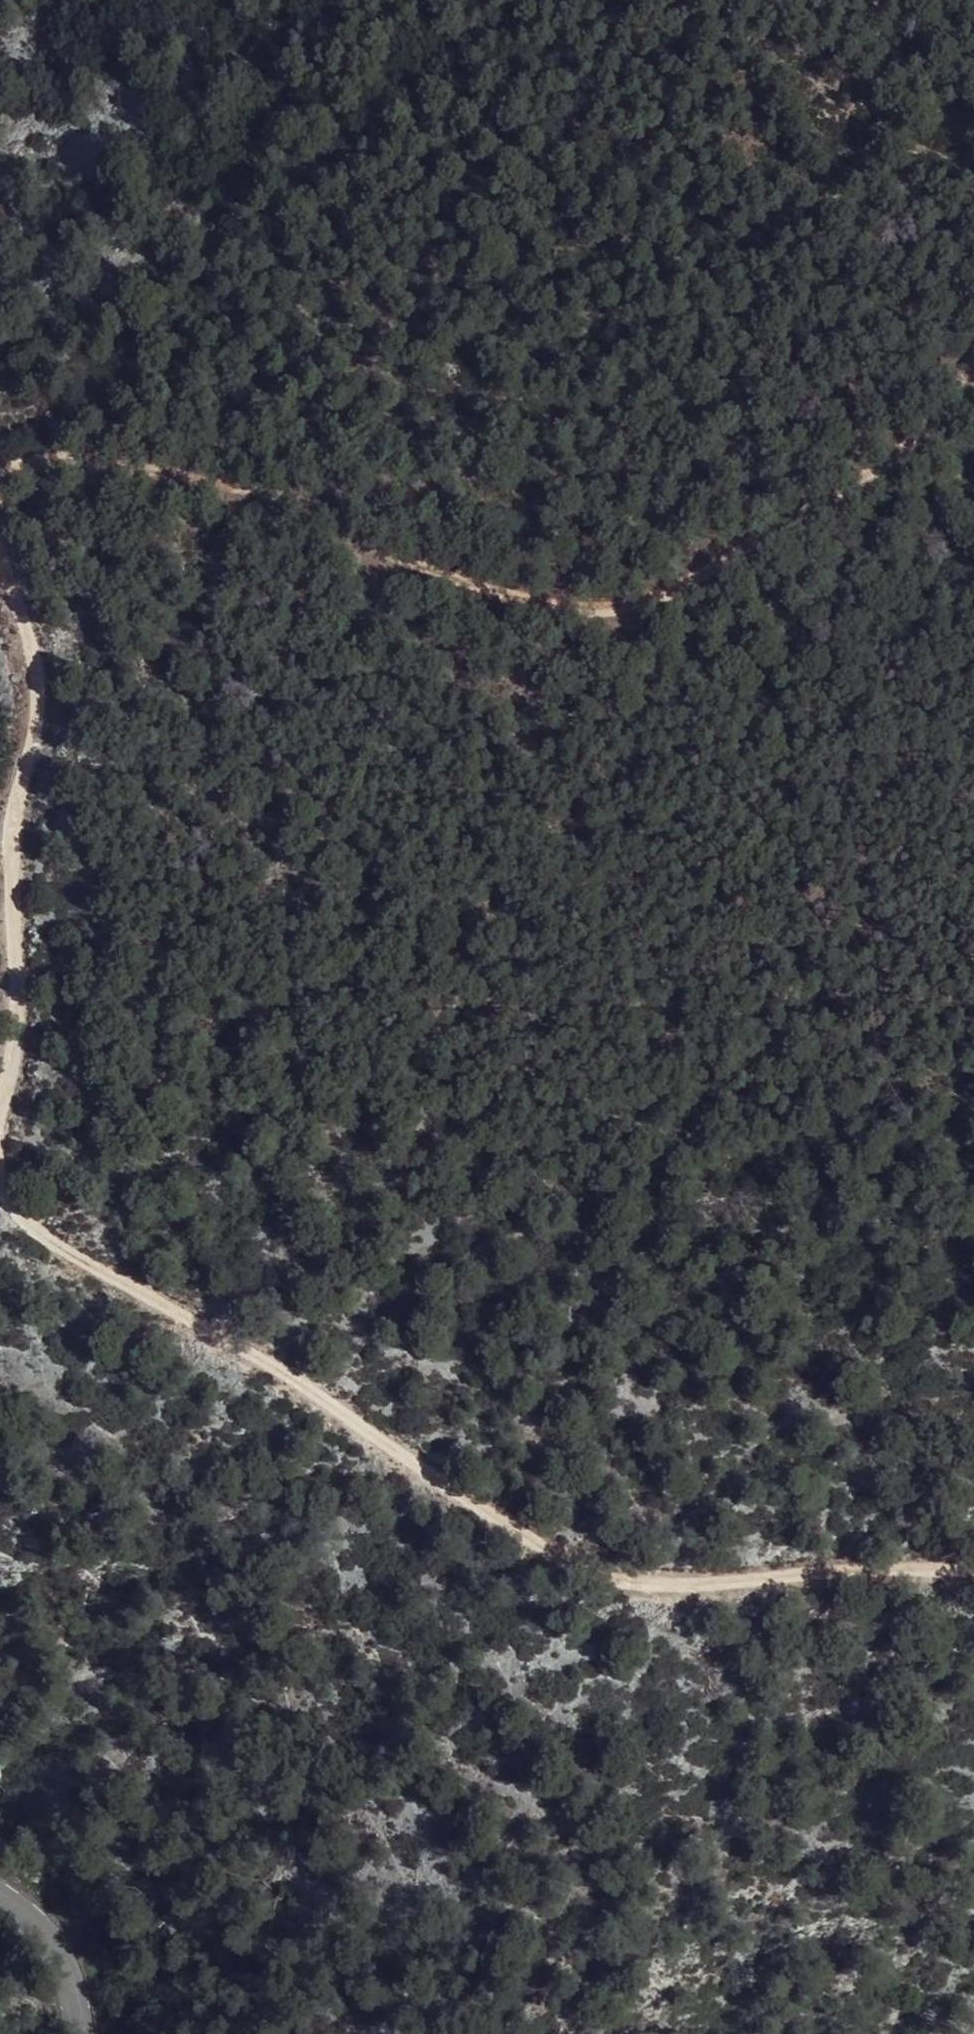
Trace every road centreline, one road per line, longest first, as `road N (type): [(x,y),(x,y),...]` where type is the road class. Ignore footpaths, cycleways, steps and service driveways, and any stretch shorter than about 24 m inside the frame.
road 1 (track): [(973,373),(946,427),(666,606),(559,610),(261,489),(149,458),(57,457),(28,495),(82,695),(63,784),(50,1043),(27,1120),(24,1177),(103,1246),(637,1578),(866,1571),(973,1580)]
road 2 (tertiary): [(0,1897),(50,1960),(65,2033)]

